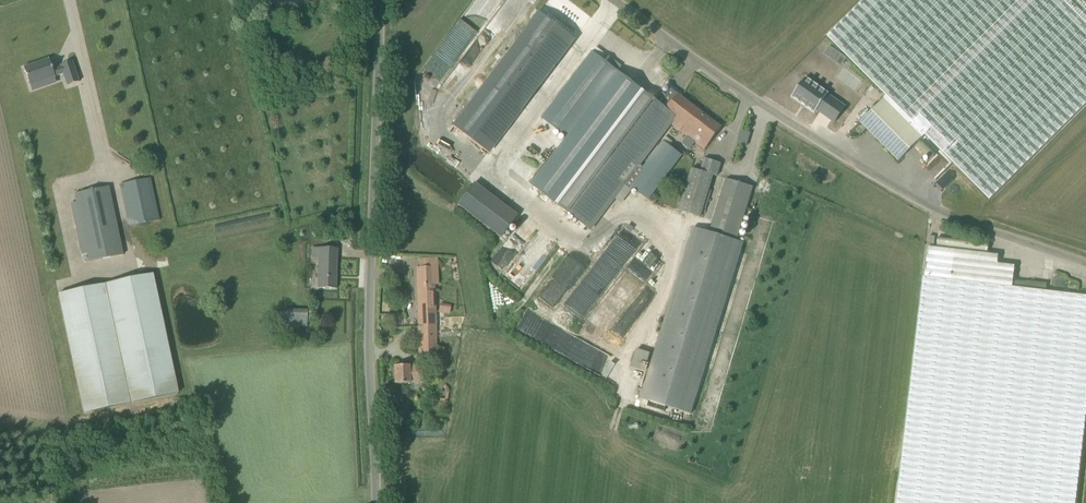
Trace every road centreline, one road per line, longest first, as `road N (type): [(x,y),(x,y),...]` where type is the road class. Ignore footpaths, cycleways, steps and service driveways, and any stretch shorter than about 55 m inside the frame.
road 1 (unclassified): [(1085,263),(900,192),(608,0)]
road 2 (unclassified): [(376,502),(383,84),(375,0)]

